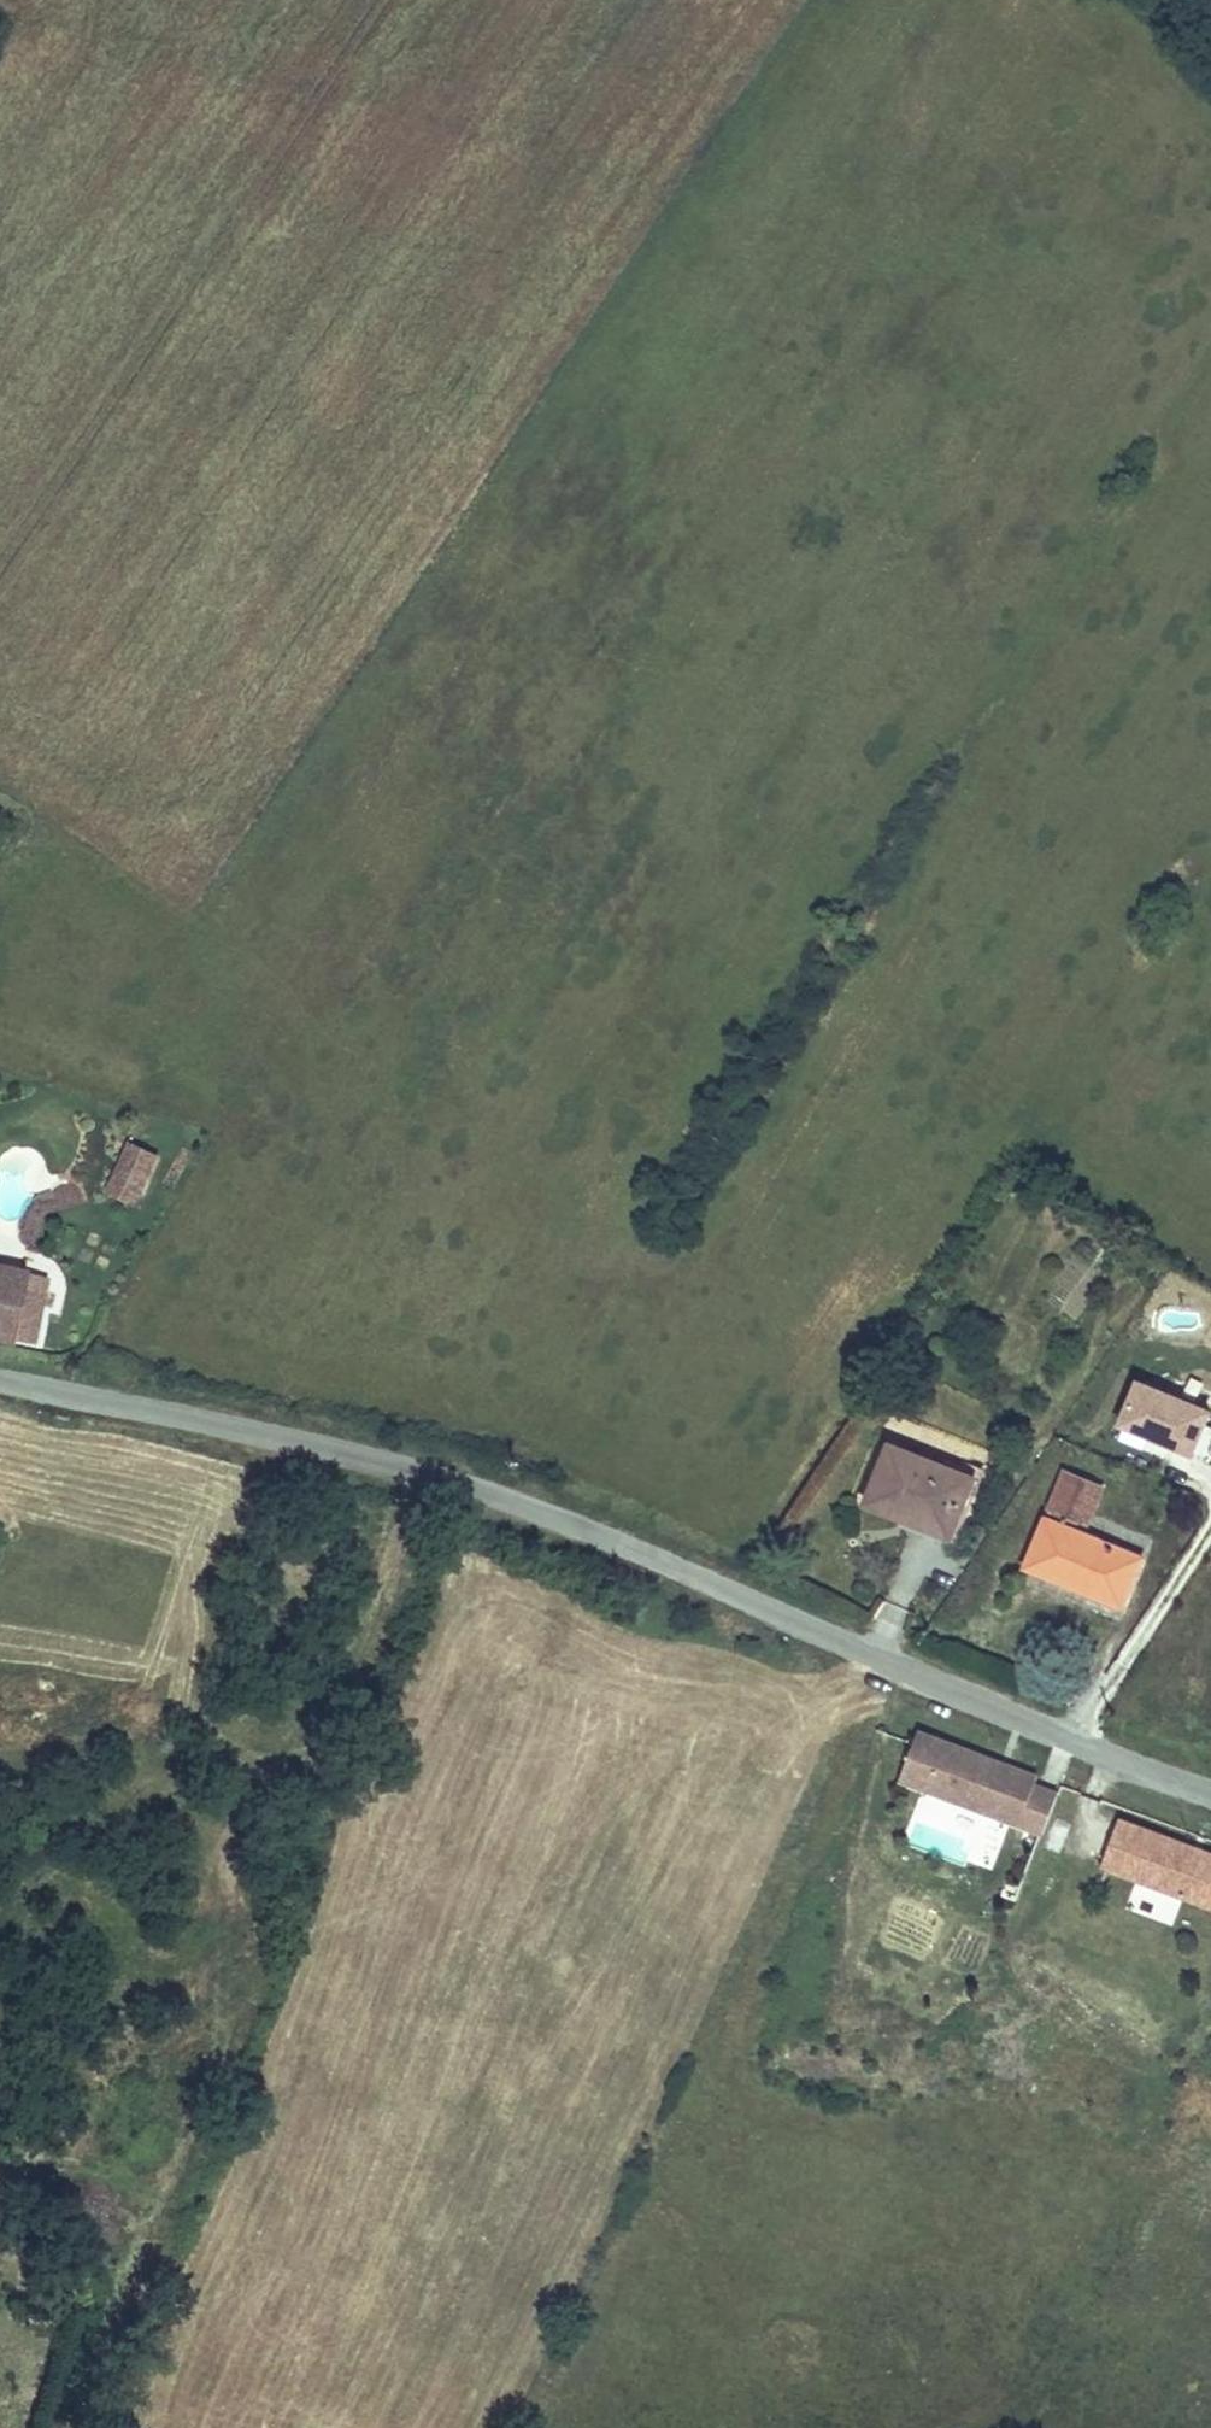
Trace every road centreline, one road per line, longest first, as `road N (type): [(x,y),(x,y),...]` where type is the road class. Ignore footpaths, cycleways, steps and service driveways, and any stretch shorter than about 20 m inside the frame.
road 1 (residential): [(1210,1796),(640,1549),(492,1495),(322,1447),(0,1380)]

